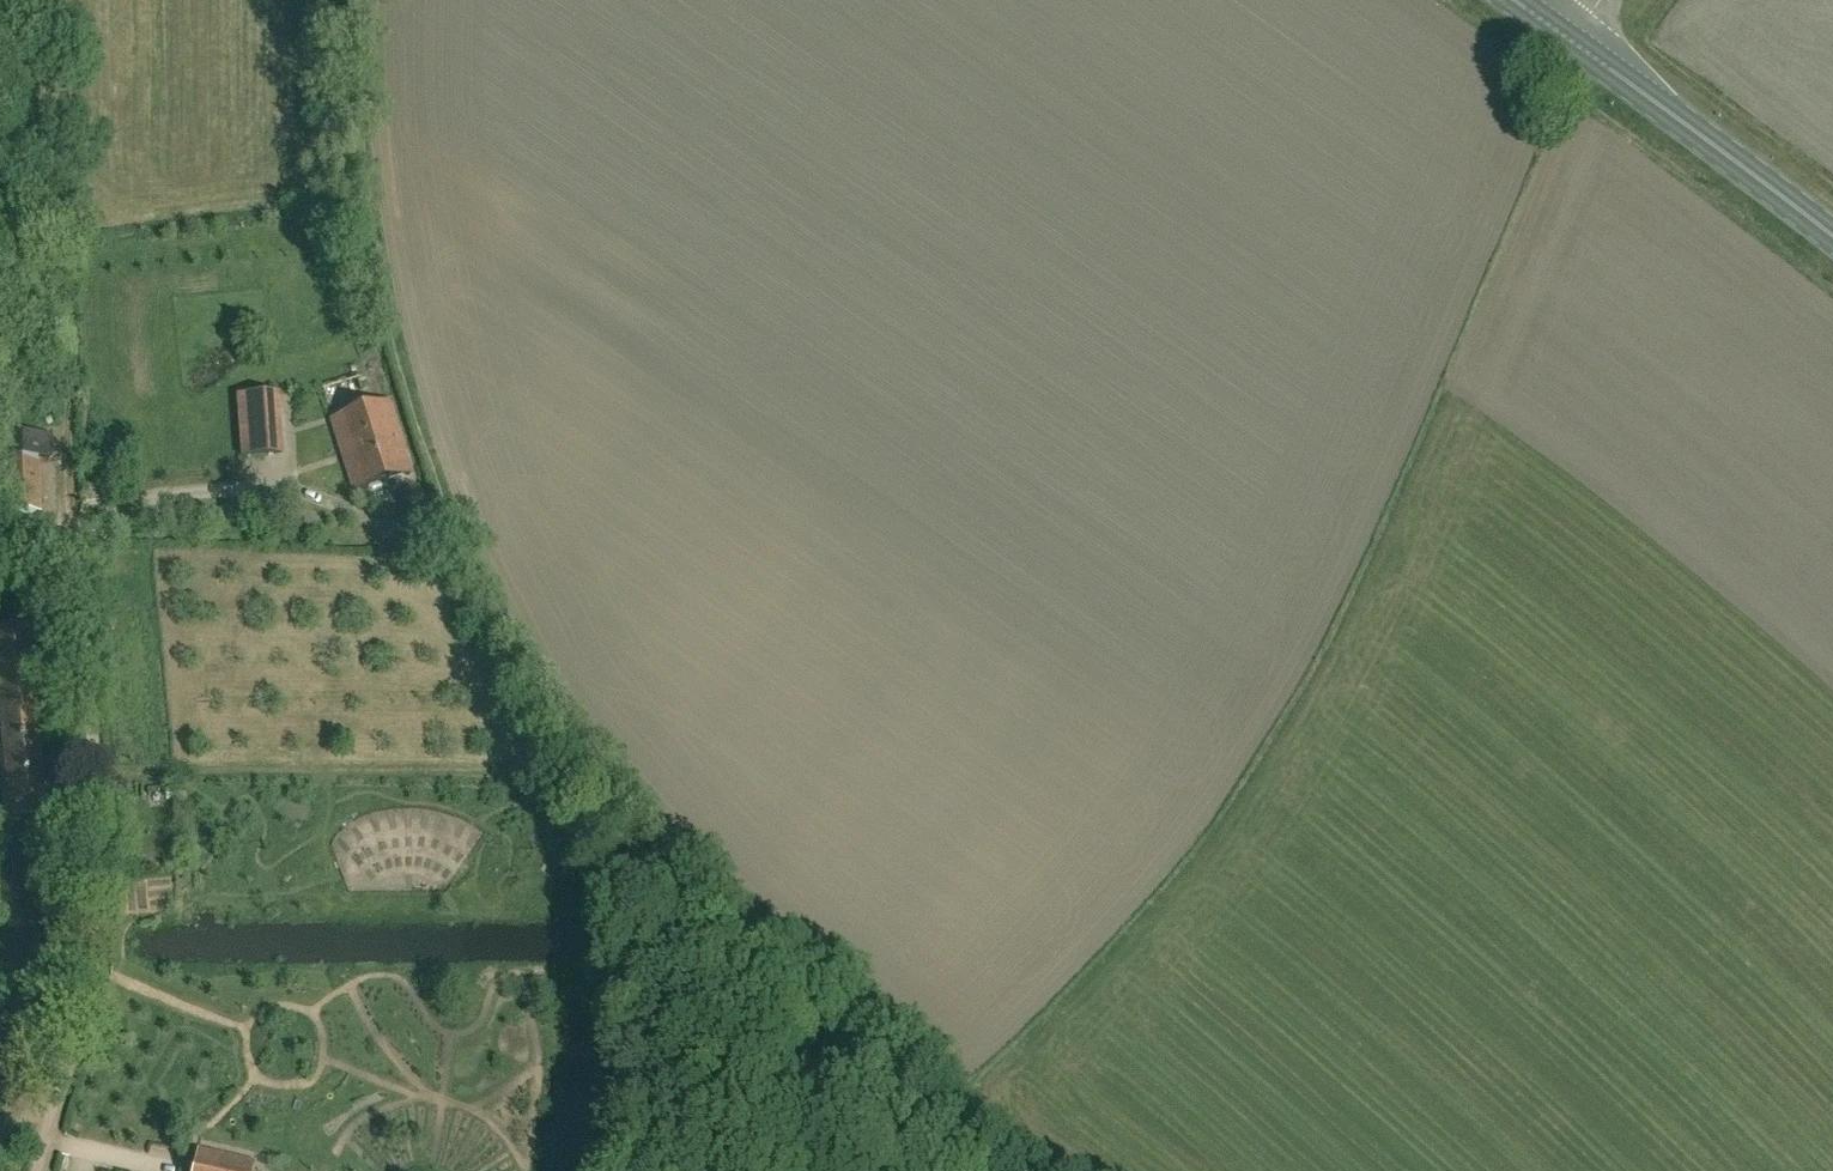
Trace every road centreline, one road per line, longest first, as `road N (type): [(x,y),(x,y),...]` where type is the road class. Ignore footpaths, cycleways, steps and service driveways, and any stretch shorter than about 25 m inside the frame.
road 1 (track): [(39,1170),(94,974),(103,904),(72,604),(59,576),(35,562),(0,561)]
road 2 (primary): [(1832,234),(1573,42)]

